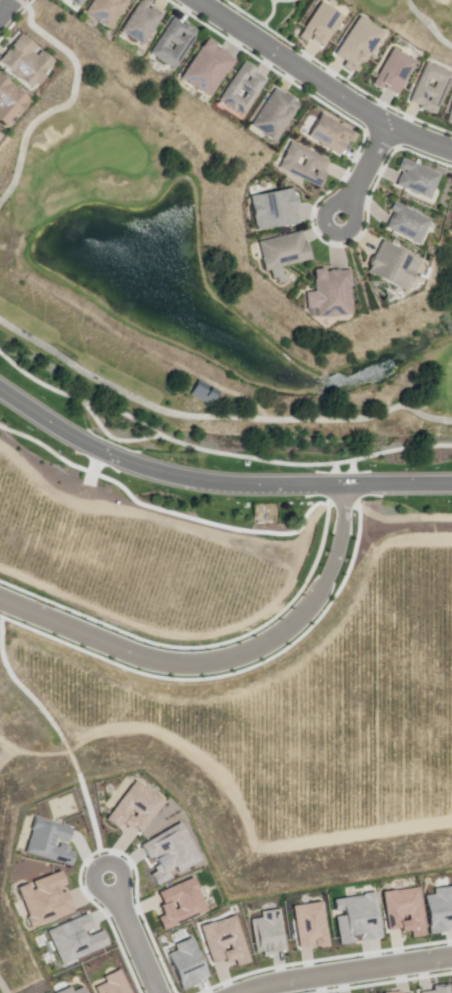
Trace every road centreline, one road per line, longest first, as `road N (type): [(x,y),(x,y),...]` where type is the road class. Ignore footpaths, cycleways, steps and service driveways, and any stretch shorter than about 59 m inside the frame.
road 1 (track): [(451,422),(404,406),(370,419),(180,416),(109,386),(0,319)]
road 2 (tertiary): [(0,390),(104,455),(172,475),(279,486),(451,485)]
road 3 (residential): [(338,485),(330,569),(288,631),(221,665),(148,662),(0,603)]
road 4 (residential): [(193,0),(385,126),(451,152)]
road 5 (track): [(0,210),(21,175),(31,130),(78,93),(79,64),(32,24),(28,6)]
road 6 (residential): [(451,958),(247,992)]
road 7 (residential): [(115,879),(167,992)]

